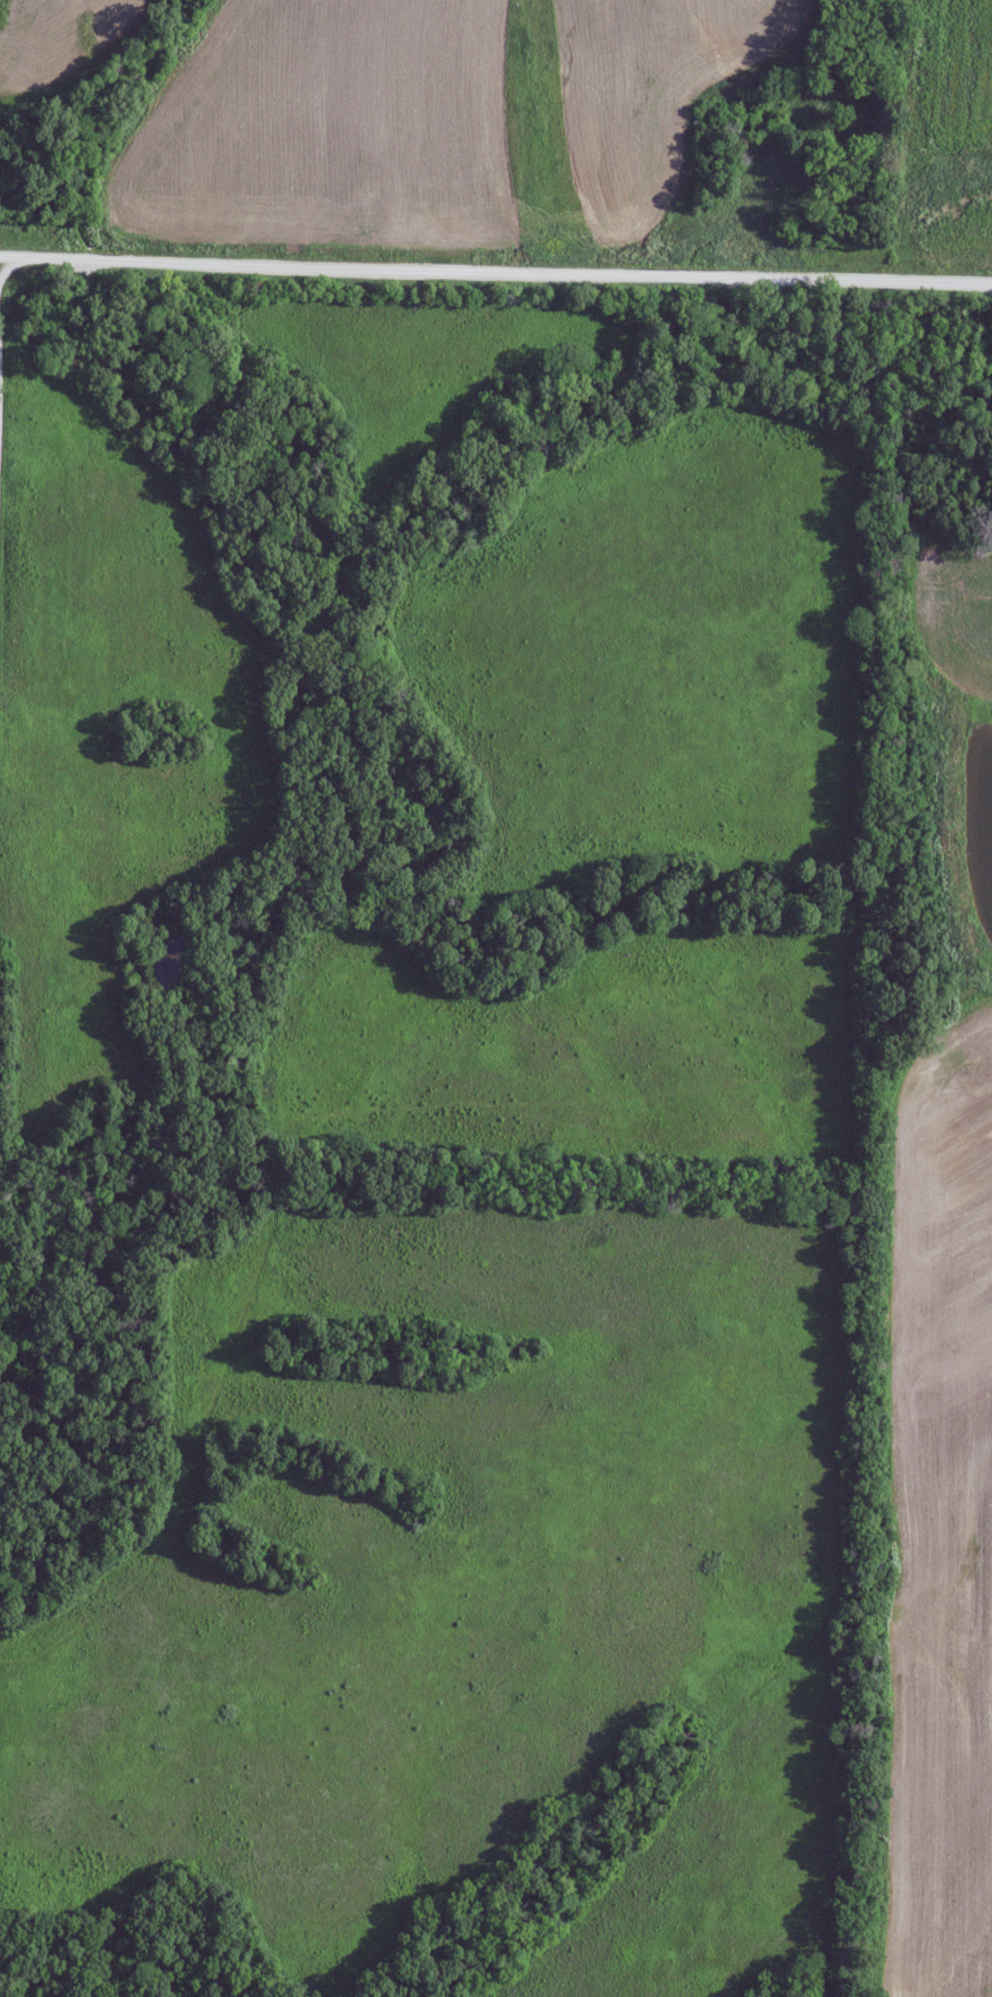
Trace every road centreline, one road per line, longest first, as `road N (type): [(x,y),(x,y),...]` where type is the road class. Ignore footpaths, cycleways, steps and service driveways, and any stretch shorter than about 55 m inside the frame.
road 1 (residential): [(991,278),(0,255)]

